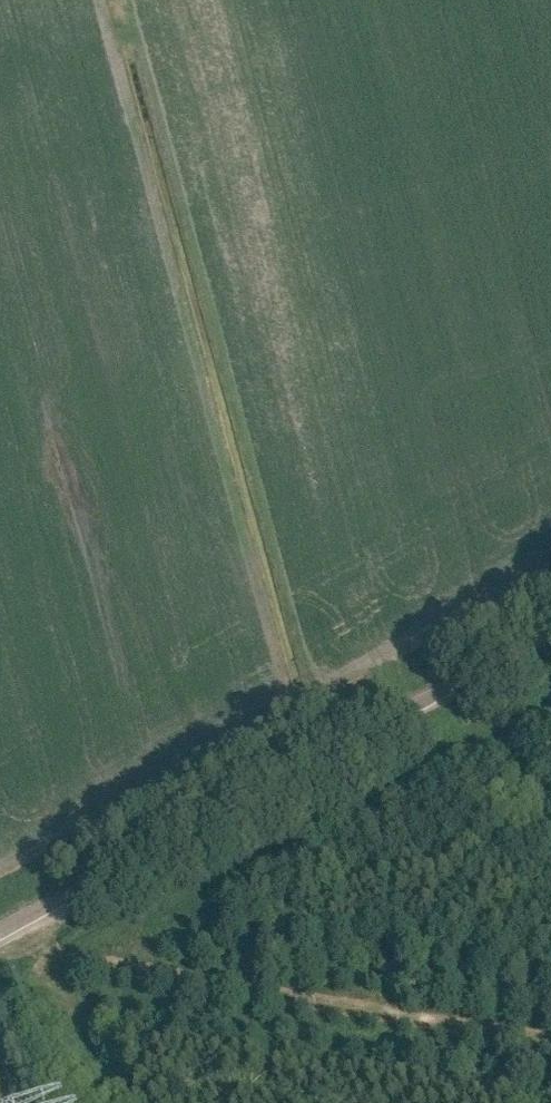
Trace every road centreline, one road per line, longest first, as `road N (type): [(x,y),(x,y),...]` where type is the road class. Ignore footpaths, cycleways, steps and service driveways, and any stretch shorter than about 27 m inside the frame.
road 1 (unclassified): [(0,940),(550,634)]
road 2 (track): [(550,1046),(43,953),(27,925)]

